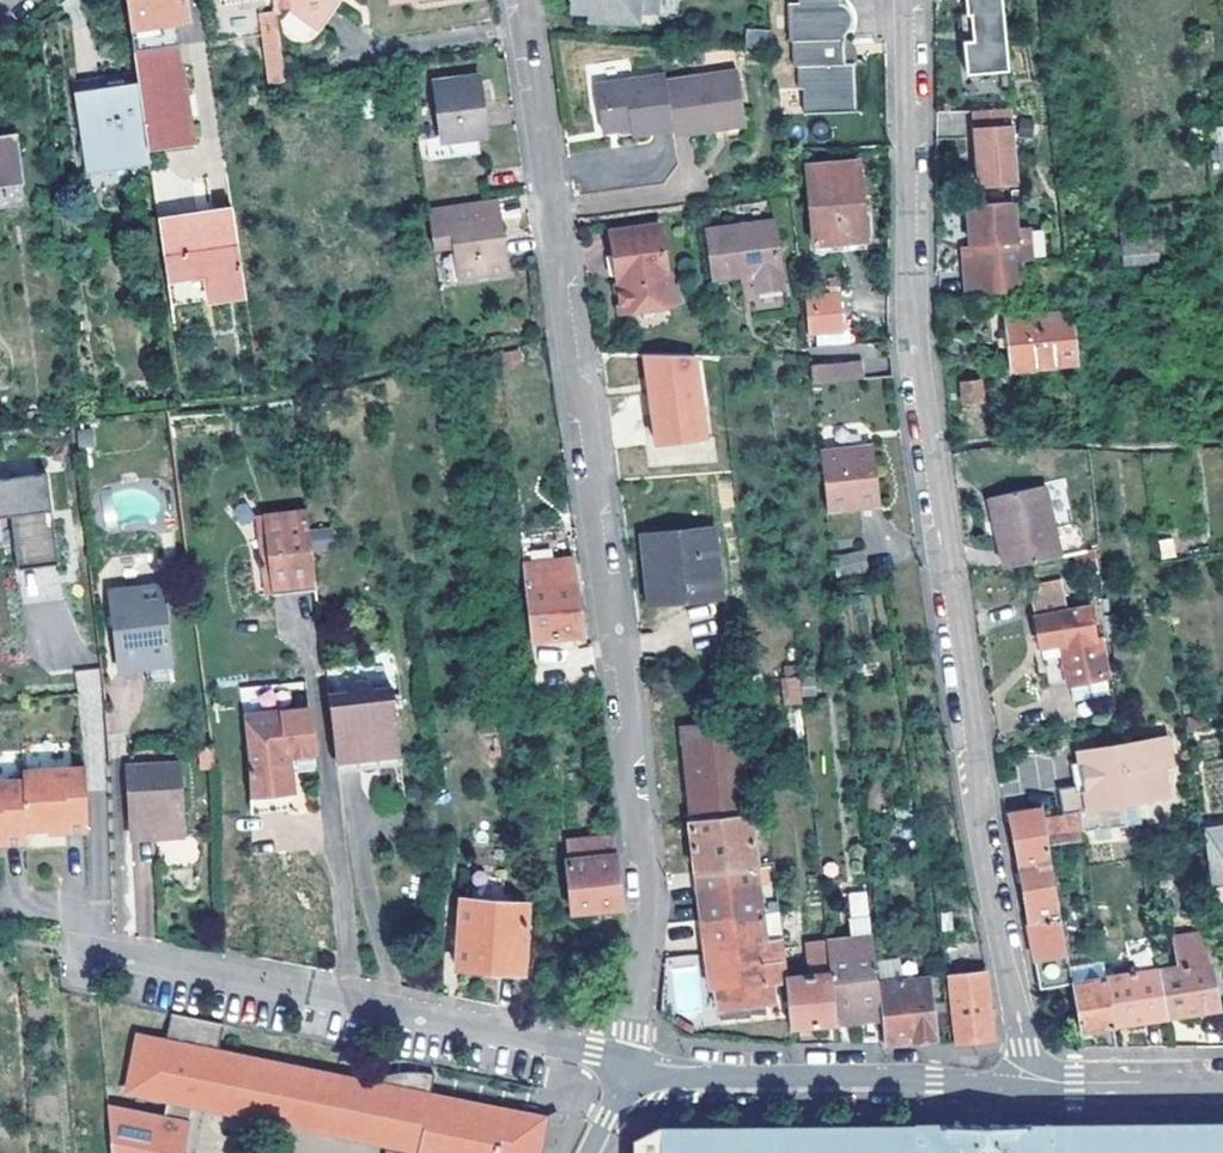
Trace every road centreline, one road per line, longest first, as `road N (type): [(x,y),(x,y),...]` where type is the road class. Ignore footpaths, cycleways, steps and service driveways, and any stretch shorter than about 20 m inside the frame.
road 1 (residential): [(1031,1084),(977,826),(974,736),(914,344),(906,0)]
road 2 (residential): [(524,0),(652,856),(631,1064)]
road 3 (residential): [(93,944),(631,1064)]
road 4 (residential): [(631,1064),(691,1076),(1031,1084)]
road 5 (residential): [(1031,1084),(1222,1079)]

